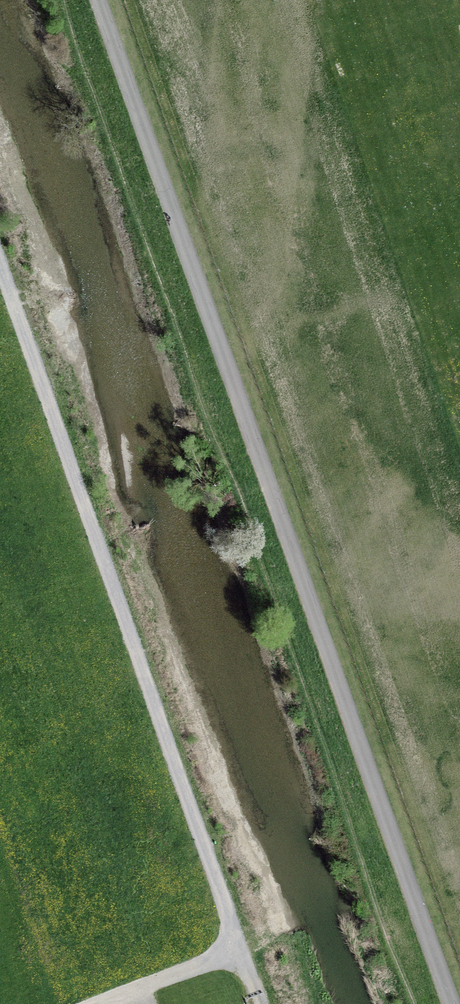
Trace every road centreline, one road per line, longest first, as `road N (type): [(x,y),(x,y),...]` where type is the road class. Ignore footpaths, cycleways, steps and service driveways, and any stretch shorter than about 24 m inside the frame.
road 1 (unclassified): [(100,0),(453,1003)]
road 2 (track): [(0,264),(241,950)]
road 3 (track): [(241,950),(101,1003)]

